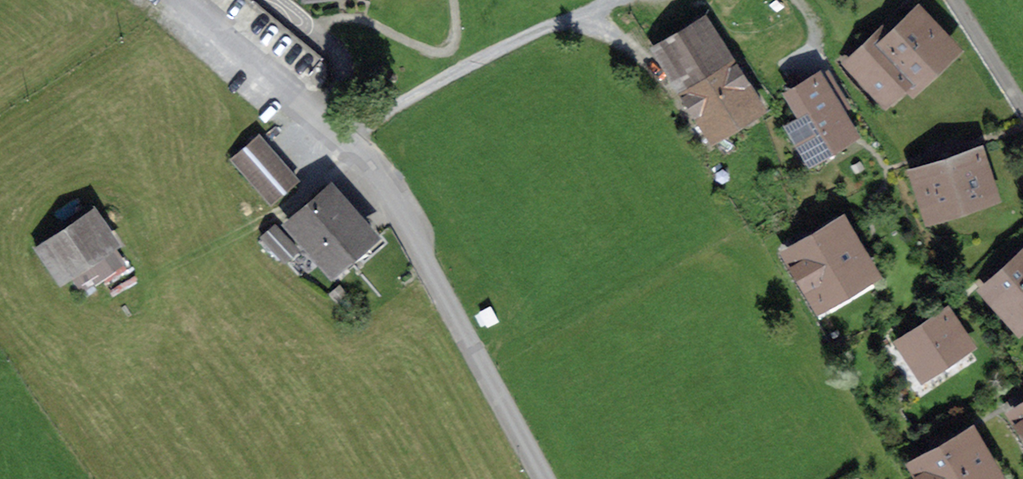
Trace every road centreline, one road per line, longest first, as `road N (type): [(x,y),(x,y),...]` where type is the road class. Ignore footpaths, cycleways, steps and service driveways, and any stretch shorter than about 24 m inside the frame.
road 1 (residential): [(170,0),(377,182),(543,478)]
road 2 (residential): [(1022,104),(959,0)]

